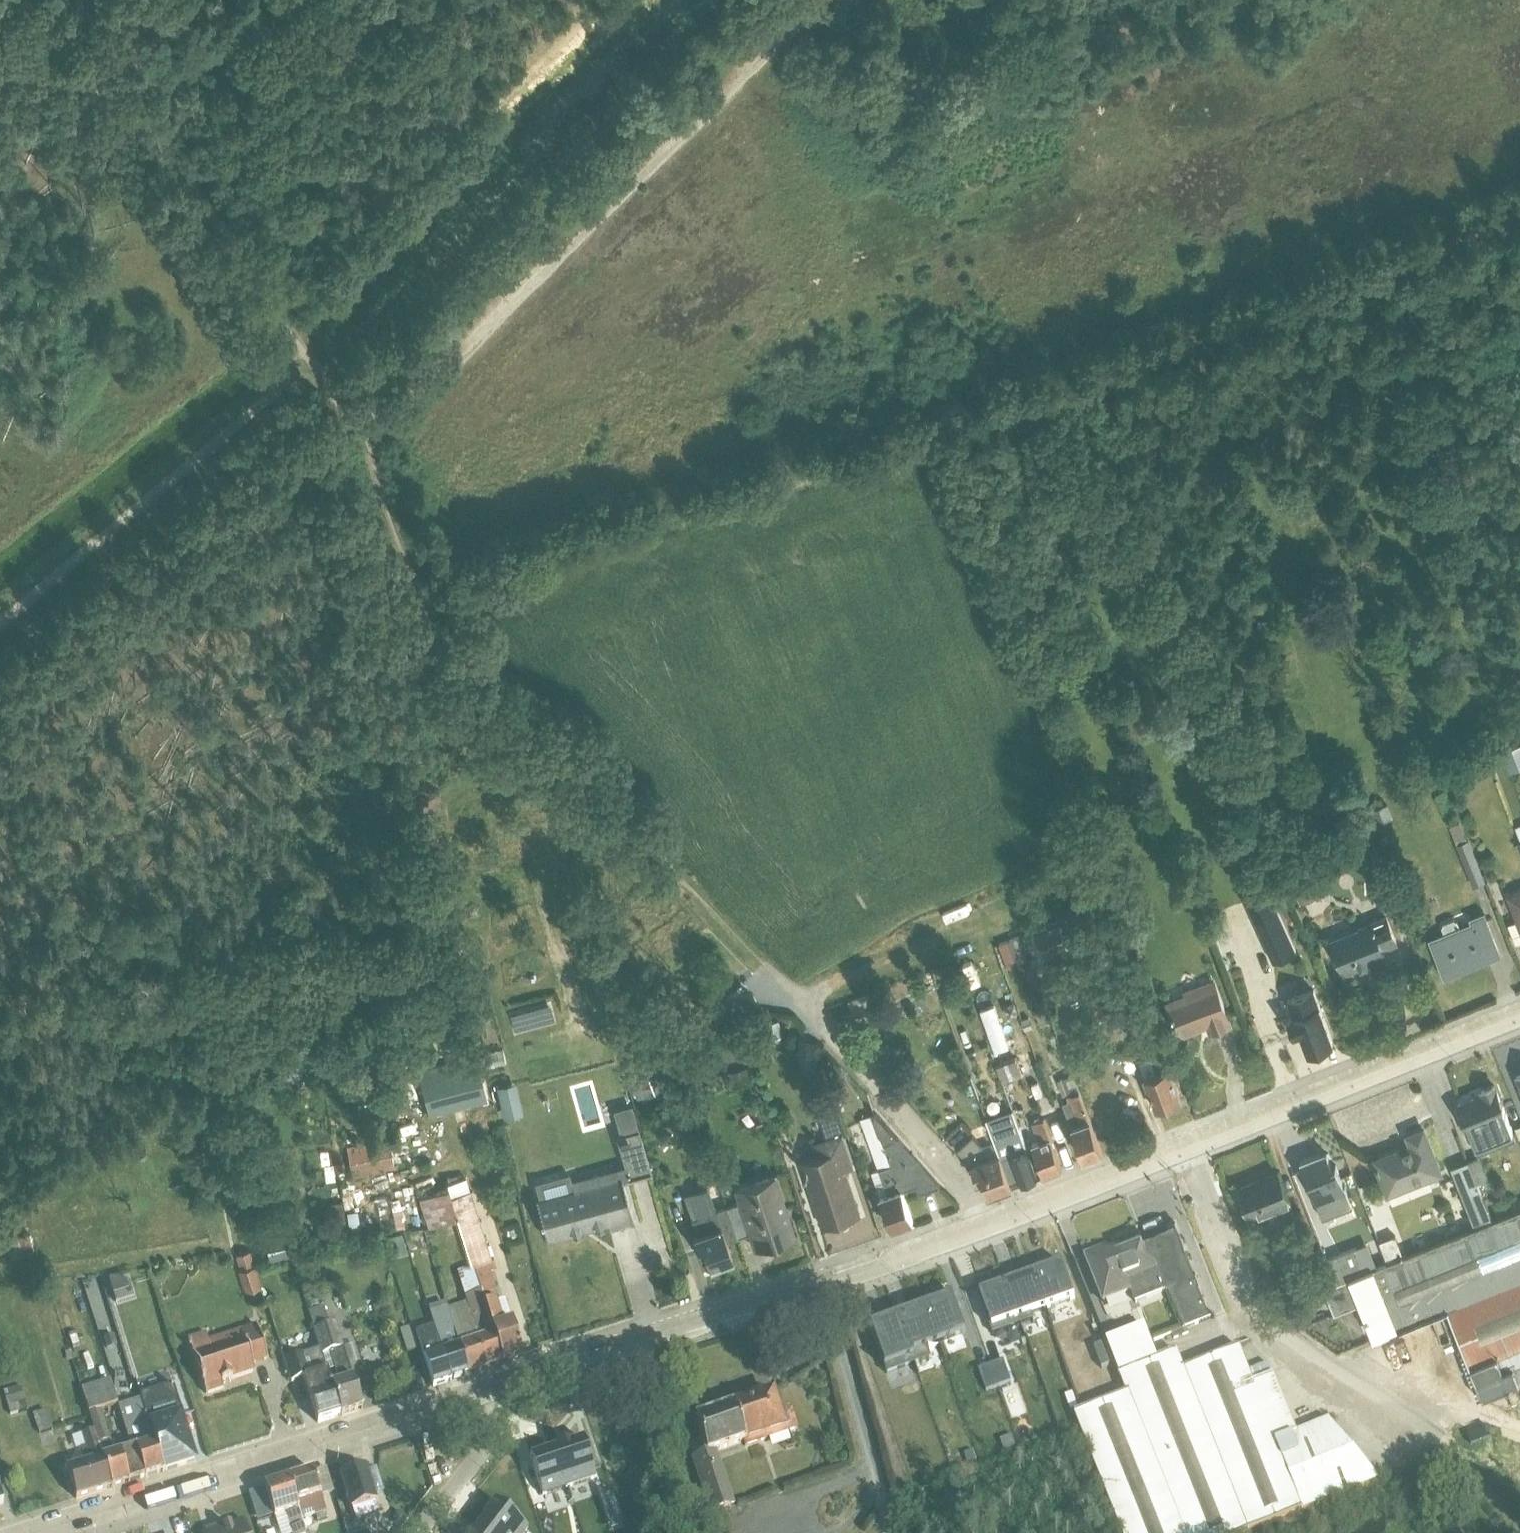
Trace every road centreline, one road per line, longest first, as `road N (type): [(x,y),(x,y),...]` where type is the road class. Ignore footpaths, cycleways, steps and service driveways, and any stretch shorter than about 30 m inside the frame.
road 1 (tertiary): [(1189,1146),(830,1280),(33,1532)]
road 2 (track): [(0,1049),(47,987),(232,956),(273,912),(311,835),(340,734),(382,718),(434,659),(470,641)]
road 3 (track): [(994,1223),(646,833)]
road 4 (unclassified): [(1189,1146),(1233,1269),(1279,1337),(1438,1439),(1506,1510)]
road 5 (track): [(424,585),(290,664),(218,685),(114,674),(0,772)]
road 6 (tertiary): [(1519,1017),(1189,1146)]
road 7 (track): [(419,1532),(488,1438),(485,1389)]

